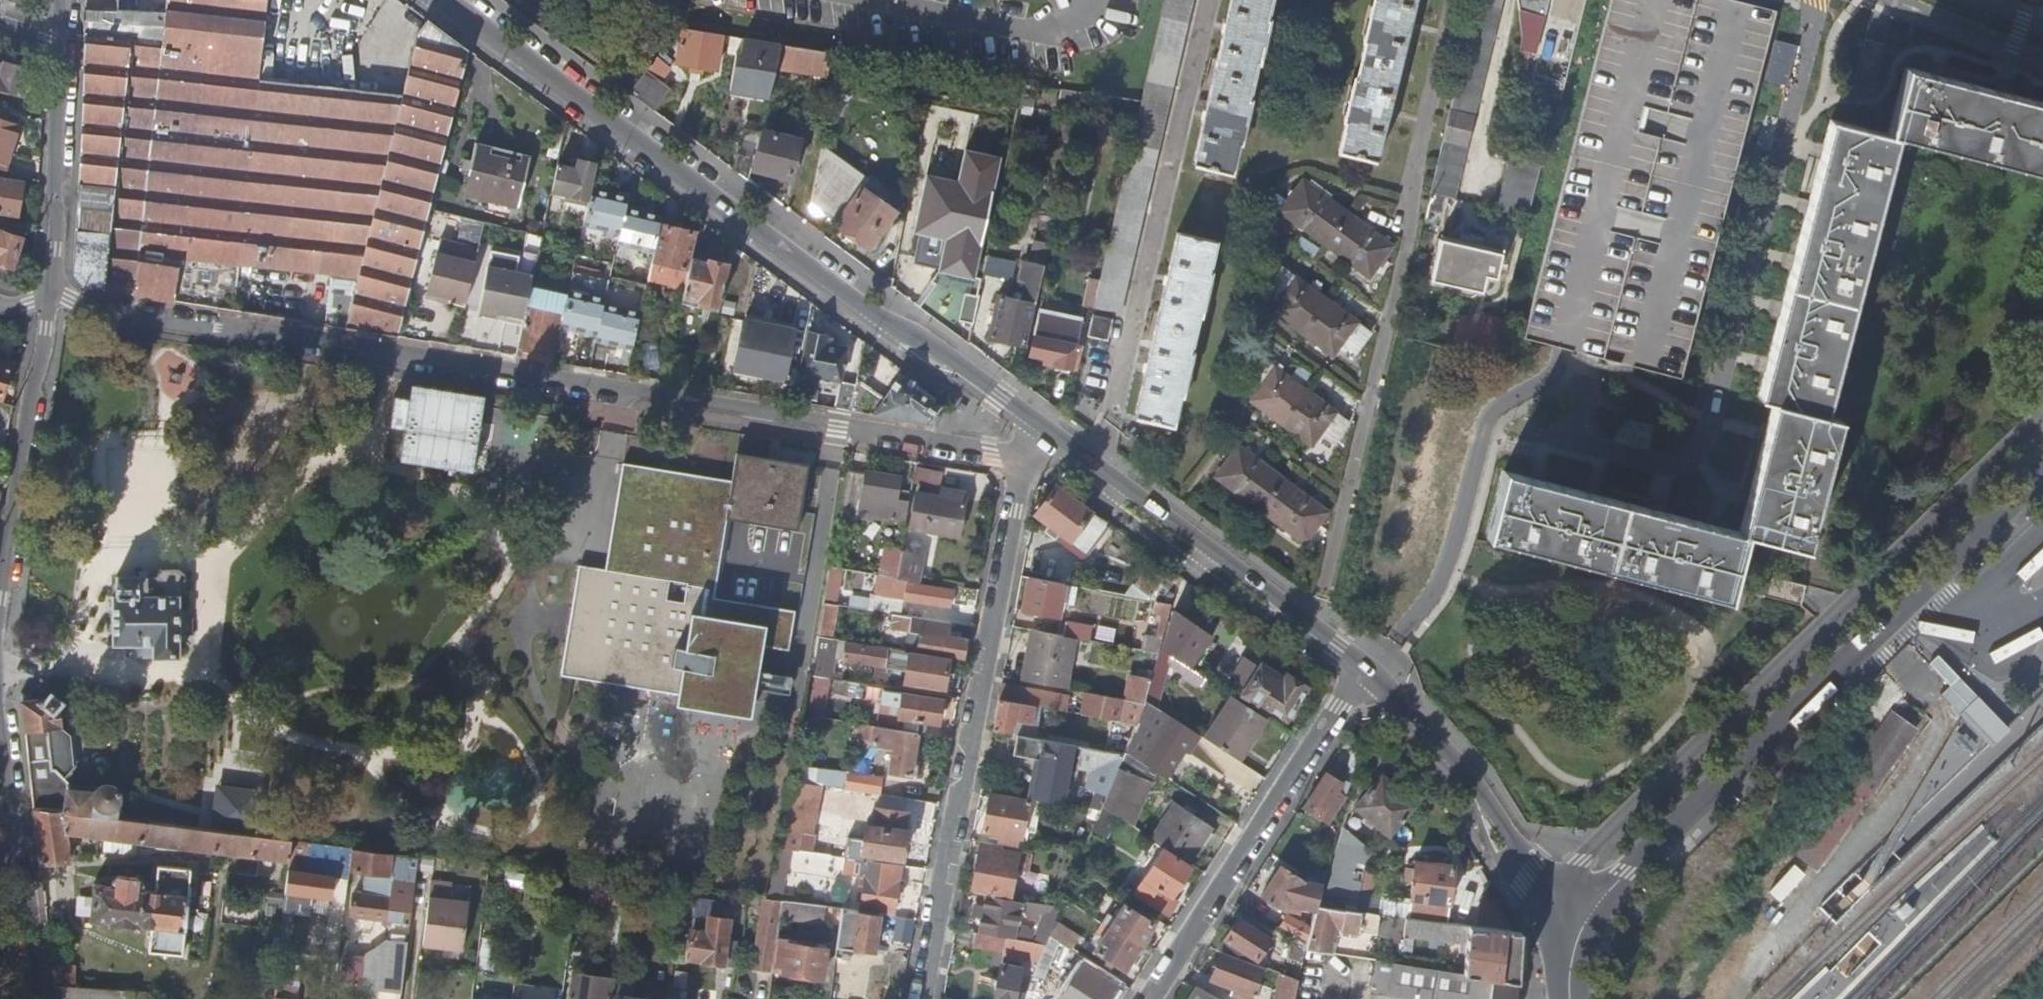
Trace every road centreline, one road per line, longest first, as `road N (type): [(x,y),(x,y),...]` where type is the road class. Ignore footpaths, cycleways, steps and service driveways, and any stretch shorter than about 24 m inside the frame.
road 1 (residential): [(47,299),(993,452),(1056,435)]
road 2 (secondary): [(450,0),(1056,435)]
road 3 (tertiary): [(1555,917),(1623,869),(2042,471)]
road 4 (residential): [(922,998),(1015,509),(1029,460),(1056,435)]
road 5 (residential): [(1365,666),(1150,998)]
road 6 (residential): [(1562,349),(1546,380),(1489,412),(1436,588),(1365,666)]
road 7 (secondary): [(1056,435),(1365,666)]
road 8 (secondary): [(1365,666),(1469,776),(1555,917)]
road 9 (tertiary): [(47,299),(0,604)]
road 10 (tertiary): [(0,713),(31,998)]
road 11 (tertiary): [(55,46),(47,299)]
road 12 (residential): [(1922,0),(2042,46)]

